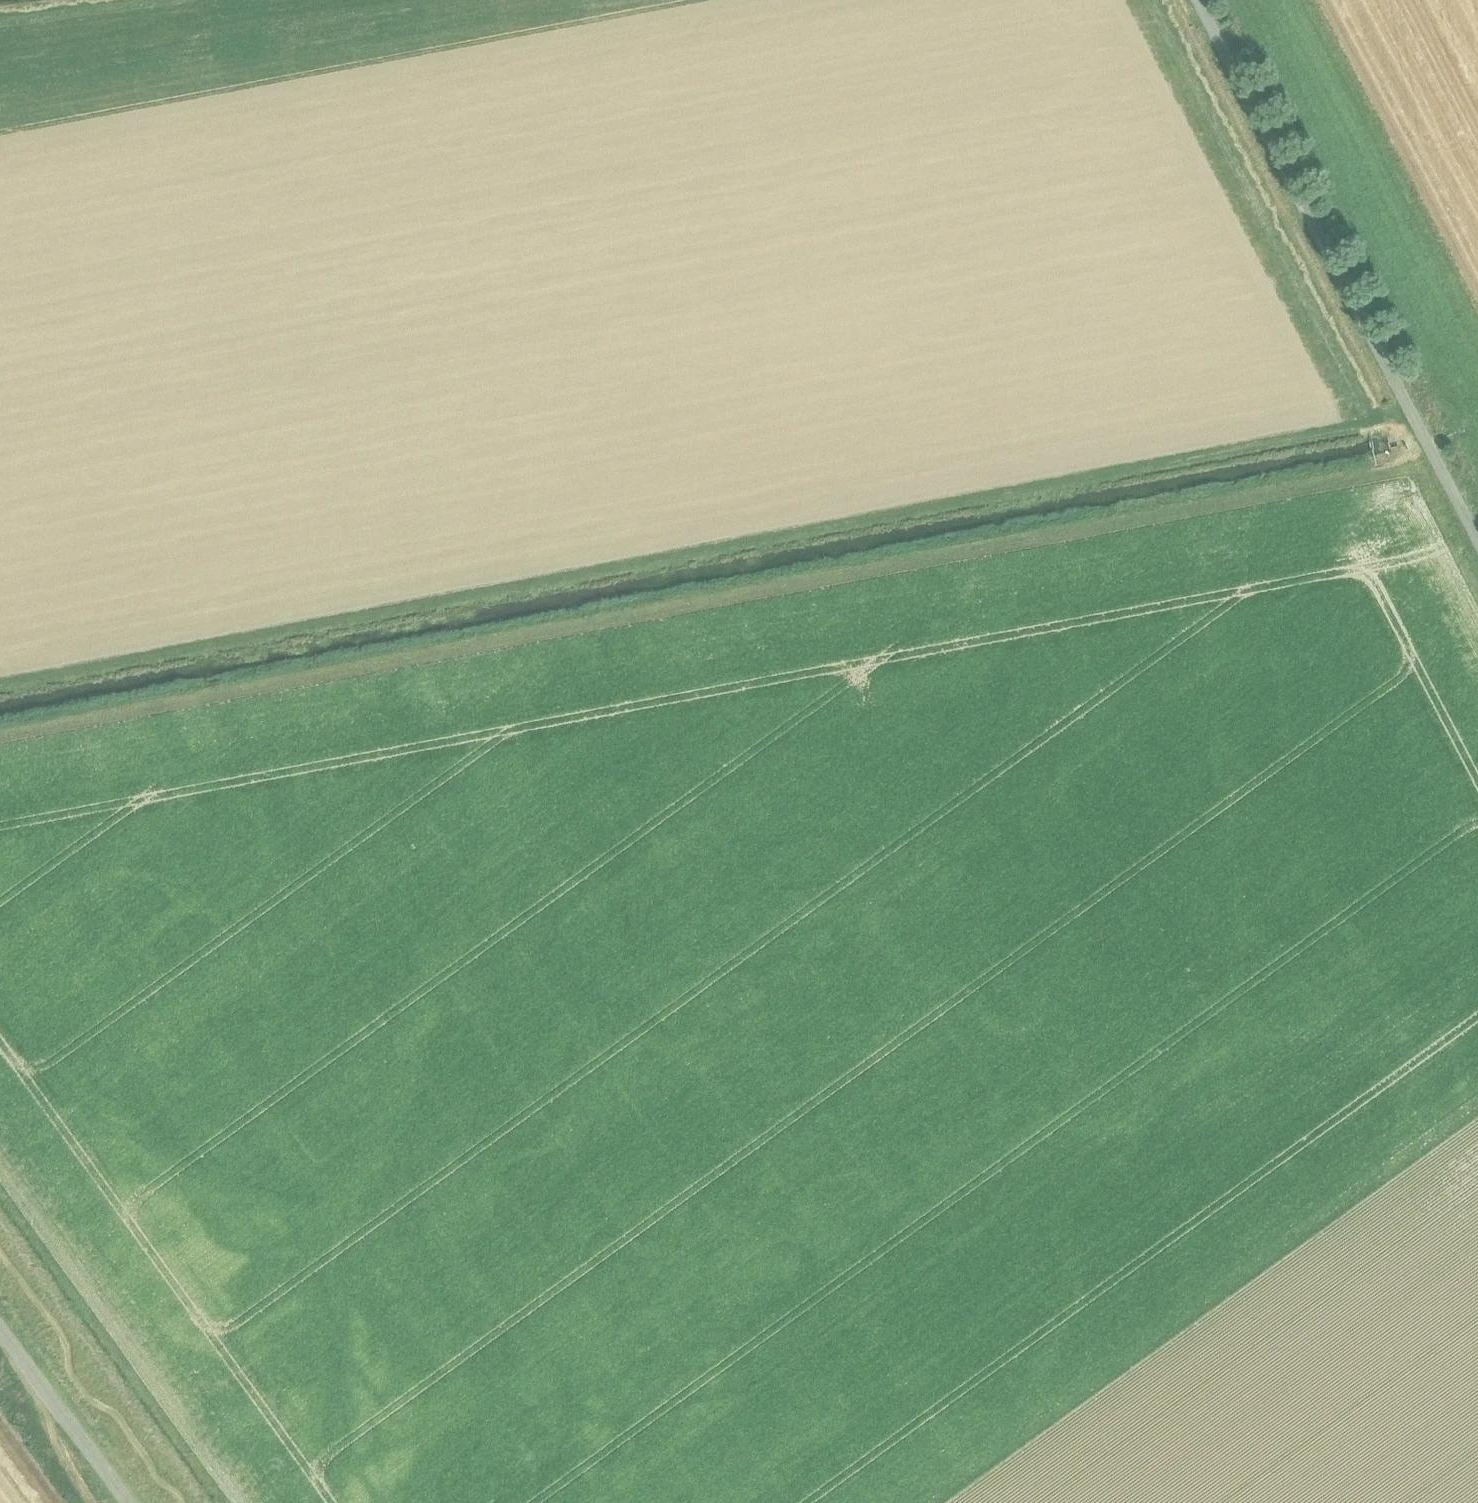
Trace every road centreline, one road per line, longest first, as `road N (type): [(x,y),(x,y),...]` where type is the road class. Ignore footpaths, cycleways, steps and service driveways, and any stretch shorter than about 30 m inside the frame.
road 1 (unclassified): [(125,1502),(0,1330)]

